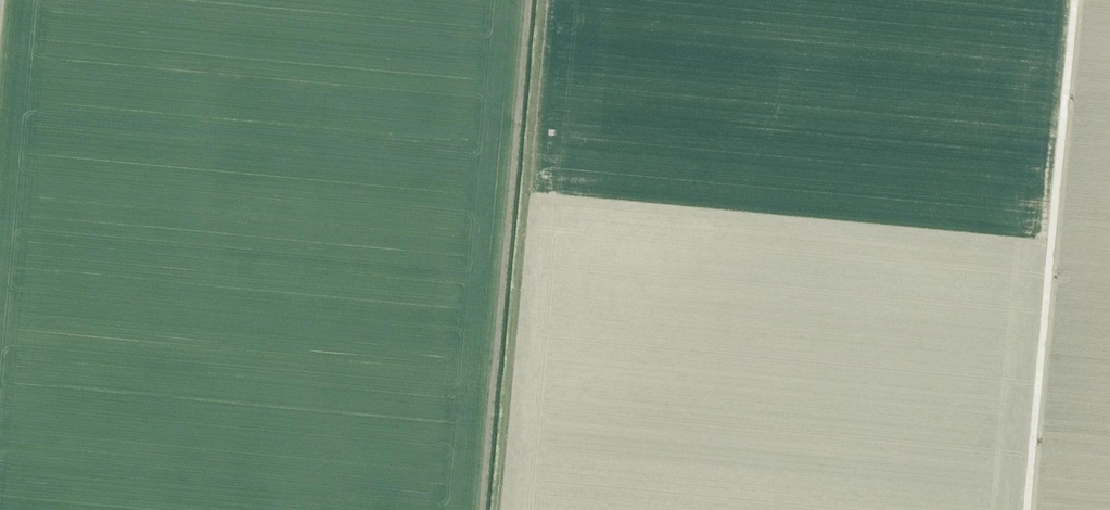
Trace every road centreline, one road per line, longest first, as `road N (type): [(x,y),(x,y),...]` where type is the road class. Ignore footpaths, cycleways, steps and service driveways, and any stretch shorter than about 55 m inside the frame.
road 1 (track): [(1073,0),(1029,509)]

